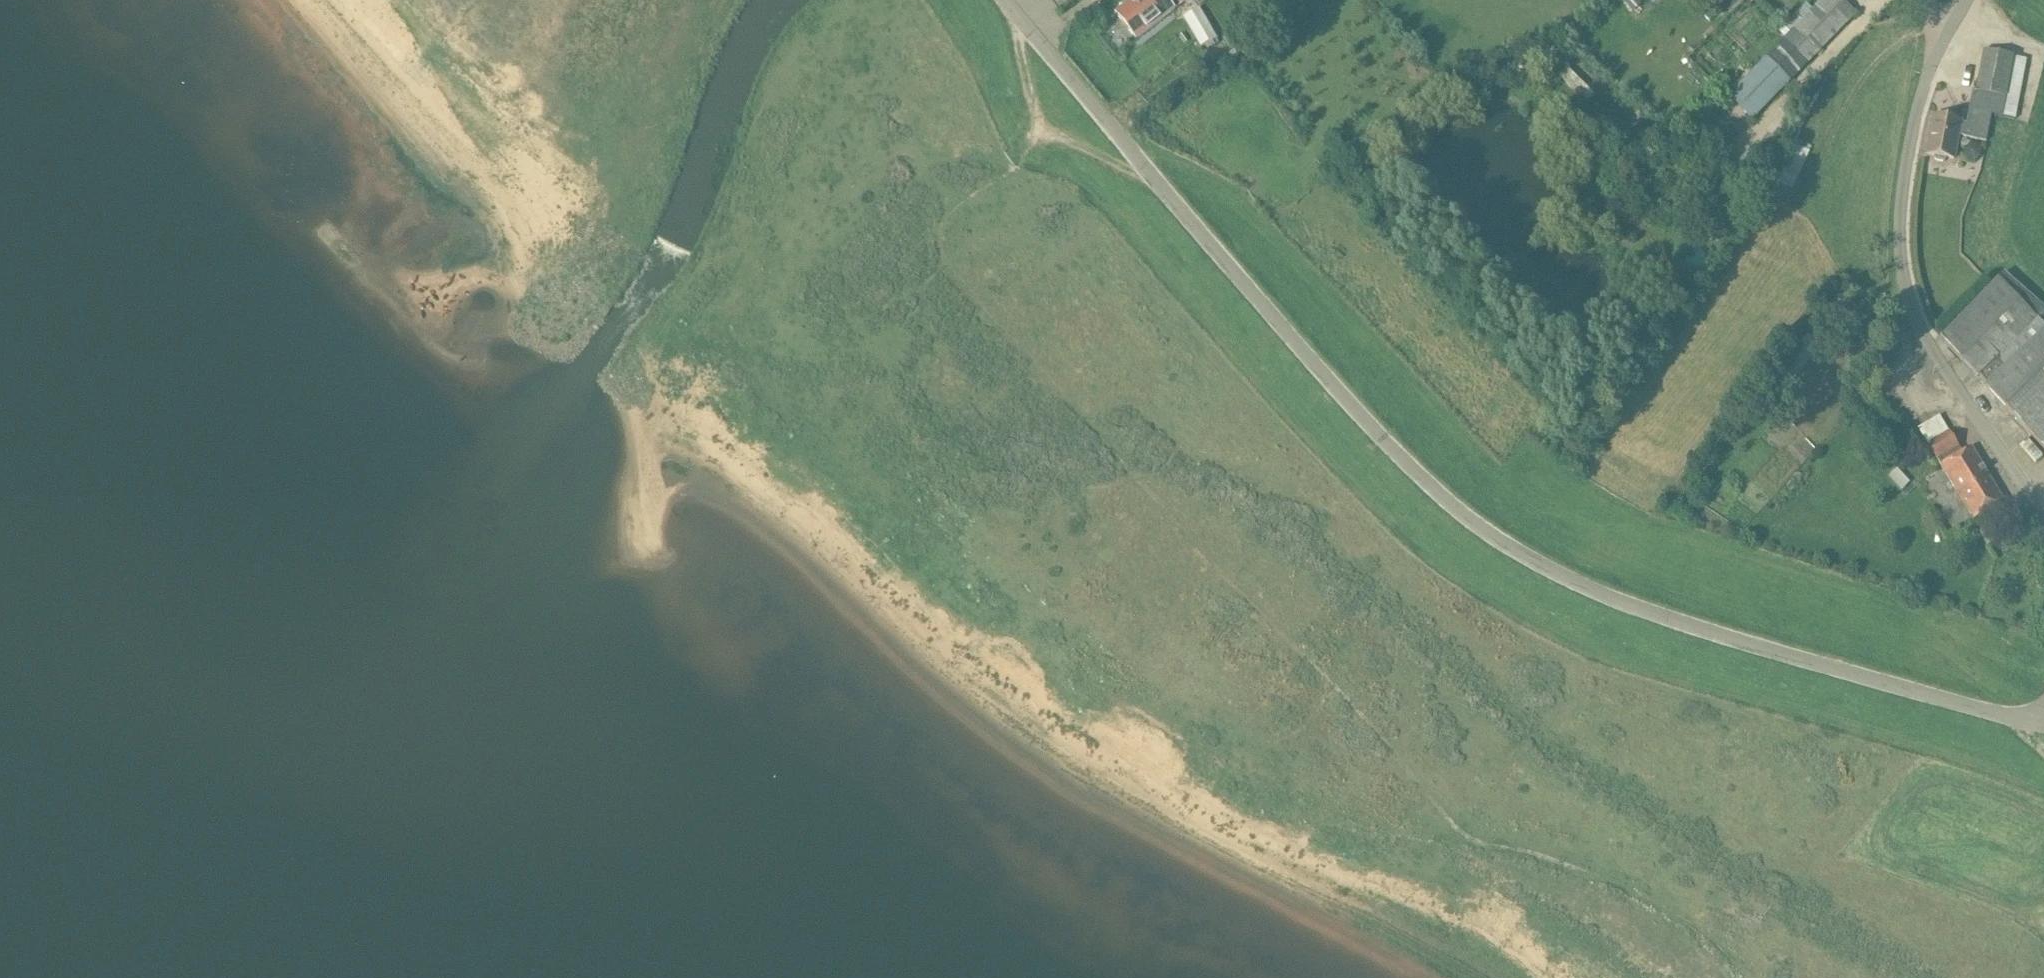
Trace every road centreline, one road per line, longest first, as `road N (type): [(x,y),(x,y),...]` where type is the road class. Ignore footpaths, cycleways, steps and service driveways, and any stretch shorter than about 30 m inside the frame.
road 1 (tertiary): [(2043,726),(1642,609),(1566,579),(1483,531),(1341,396),(1005,0)]
road 2 (unclassified): [(2043,517),(1915,311),(1903,255),(1906,171),(1923,82),(1964,0)]

